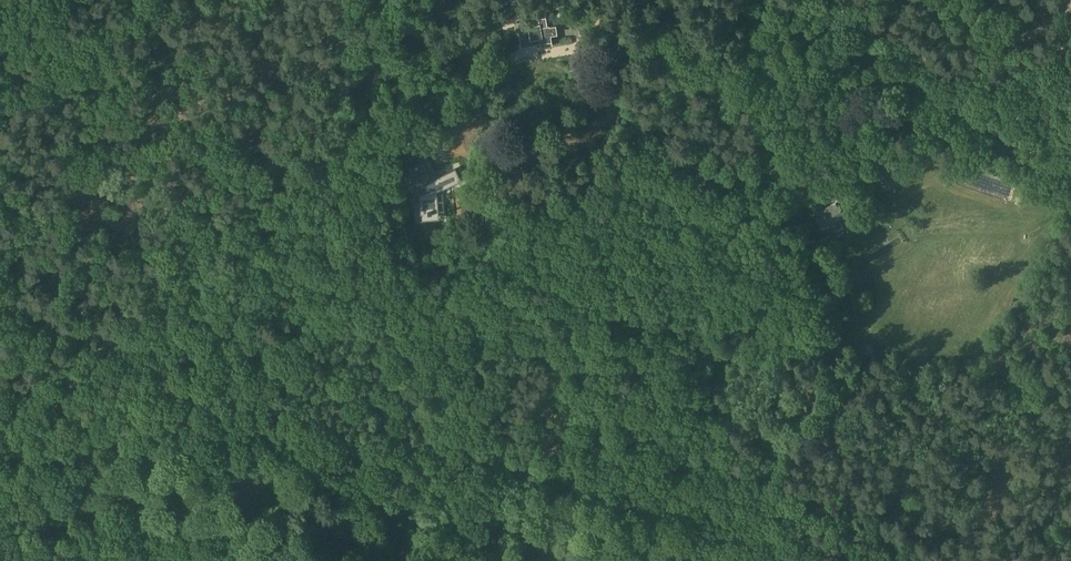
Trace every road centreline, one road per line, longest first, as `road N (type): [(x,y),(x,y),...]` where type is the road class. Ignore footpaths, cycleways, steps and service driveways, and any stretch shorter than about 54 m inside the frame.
road 1 (track): [(66,391),(431,0)]
road 2 (track): [(1070,176),(793,0)]

